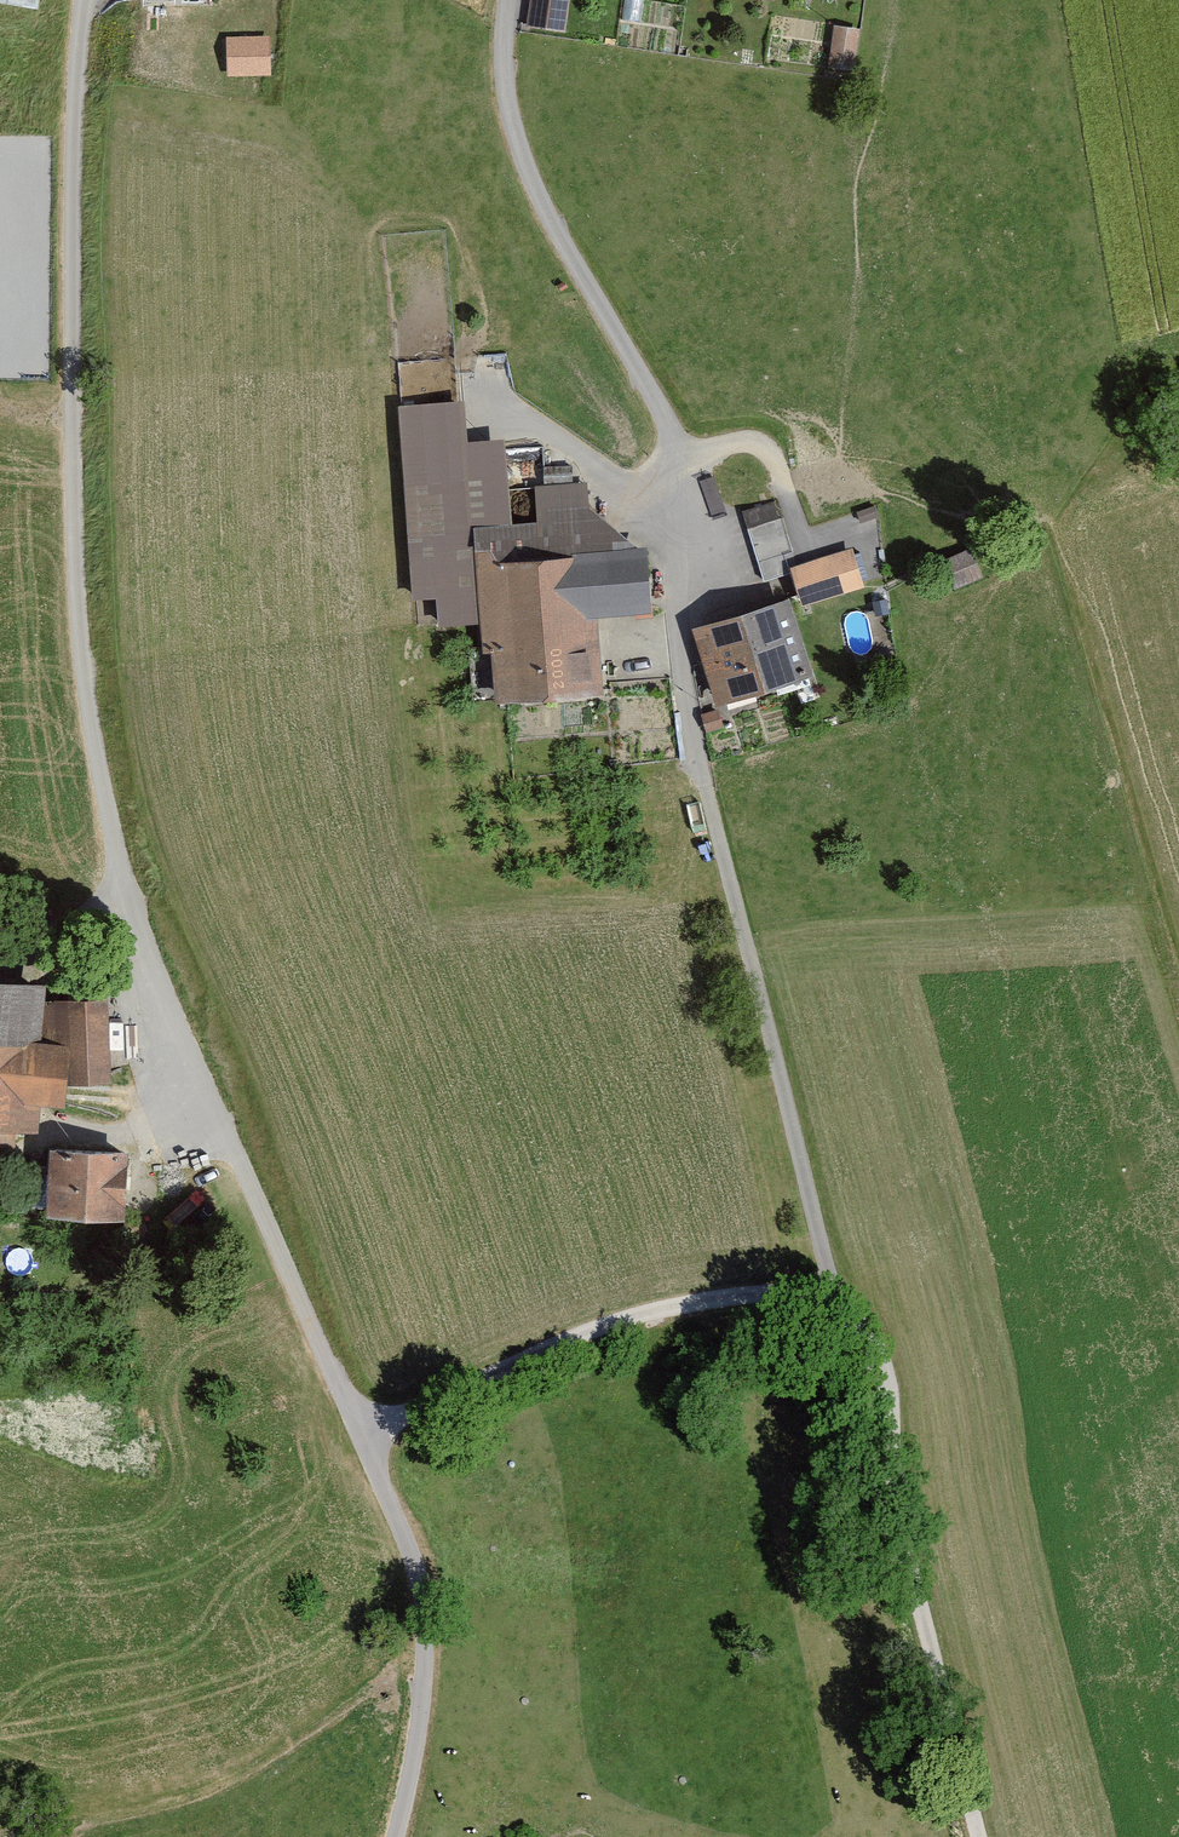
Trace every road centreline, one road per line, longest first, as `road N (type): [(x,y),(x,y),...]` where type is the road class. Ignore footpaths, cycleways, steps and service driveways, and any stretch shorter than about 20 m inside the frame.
road 1 (residential): [(85,0),(70,239),(76,579),(99,764),(124,890),(412,1569),(424,1676),(396,1836)]
road 2 (residential): [(509,0),(507,114),(546,217),(673,435),(679,671),(709,791)]
road 3 (track): [(830,1287),(978,1836)]
road 4 (track): [(709,791),(830,1287)]
road 5 (track): [(354,1435),(465,1396),(607,1326),(830,1287)]

